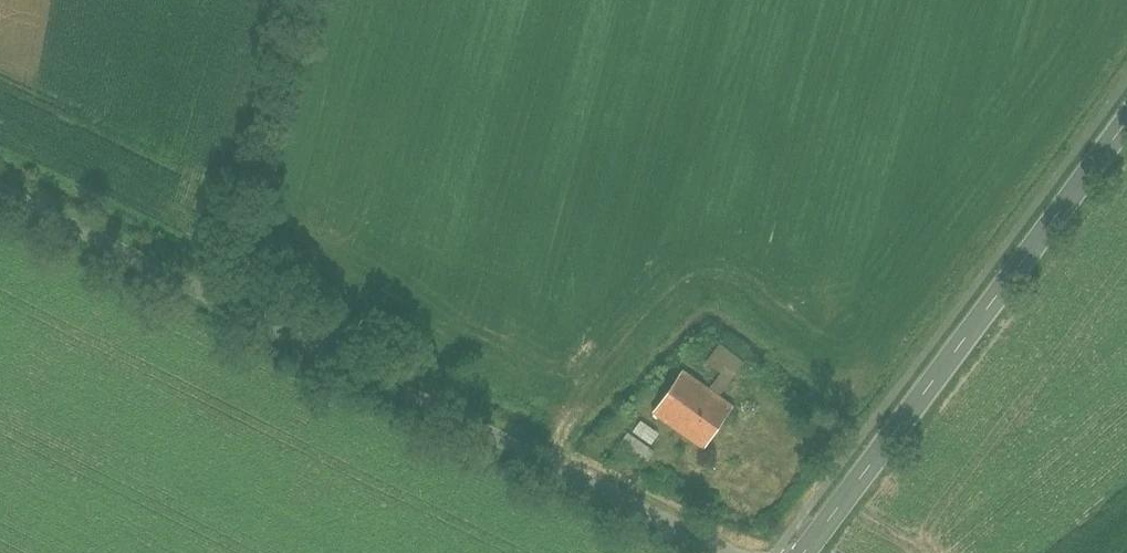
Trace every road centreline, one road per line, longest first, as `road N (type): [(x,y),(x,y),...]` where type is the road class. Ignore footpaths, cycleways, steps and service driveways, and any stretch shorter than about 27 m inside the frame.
road 1 (residential): [(729,552),(0,187)]
road 2 (tertiary): [(798,552),(1126,106)]

